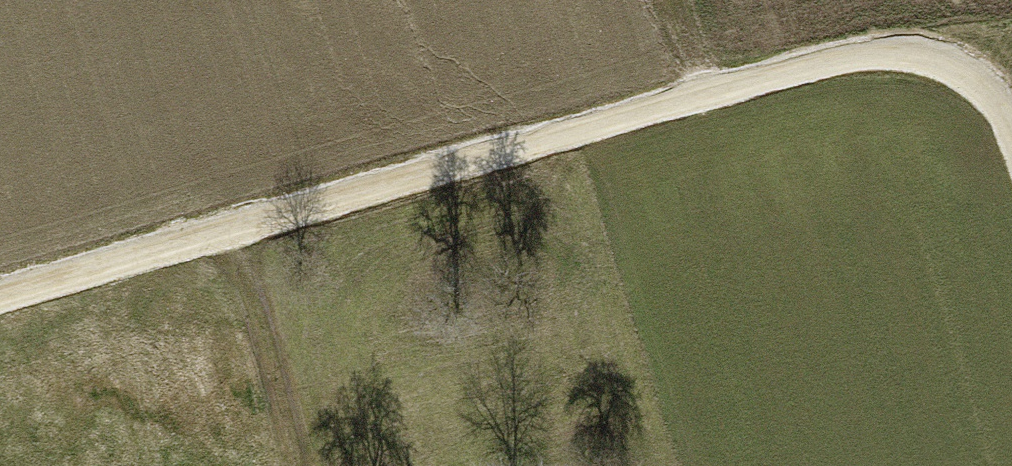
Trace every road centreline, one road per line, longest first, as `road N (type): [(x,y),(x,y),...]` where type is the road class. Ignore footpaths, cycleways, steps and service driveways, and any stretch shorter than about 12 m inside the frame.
road 1 (track): [(1011,121),(973,87),(871,57),(702,90),(0,295)]
road 2 (track): [(232,225),(298,465)]

